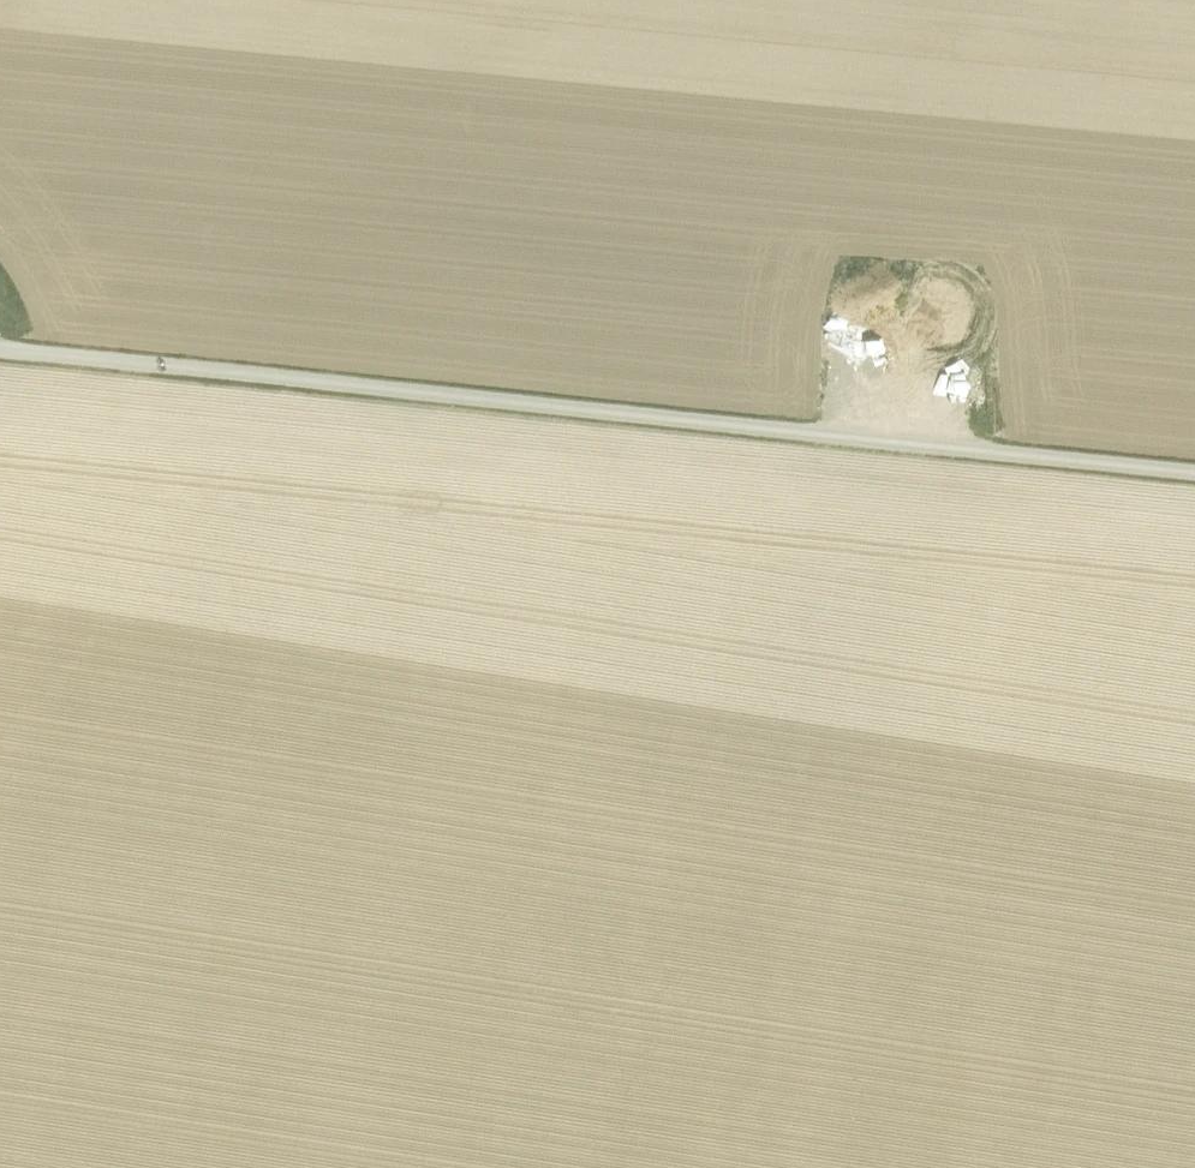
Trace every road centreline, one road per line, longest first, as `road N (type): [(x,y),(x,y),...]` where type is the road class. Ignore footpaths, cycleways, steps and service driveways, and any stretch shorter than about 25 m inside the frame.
road 1 (unclassified): [(1194,476),(0,350)]

